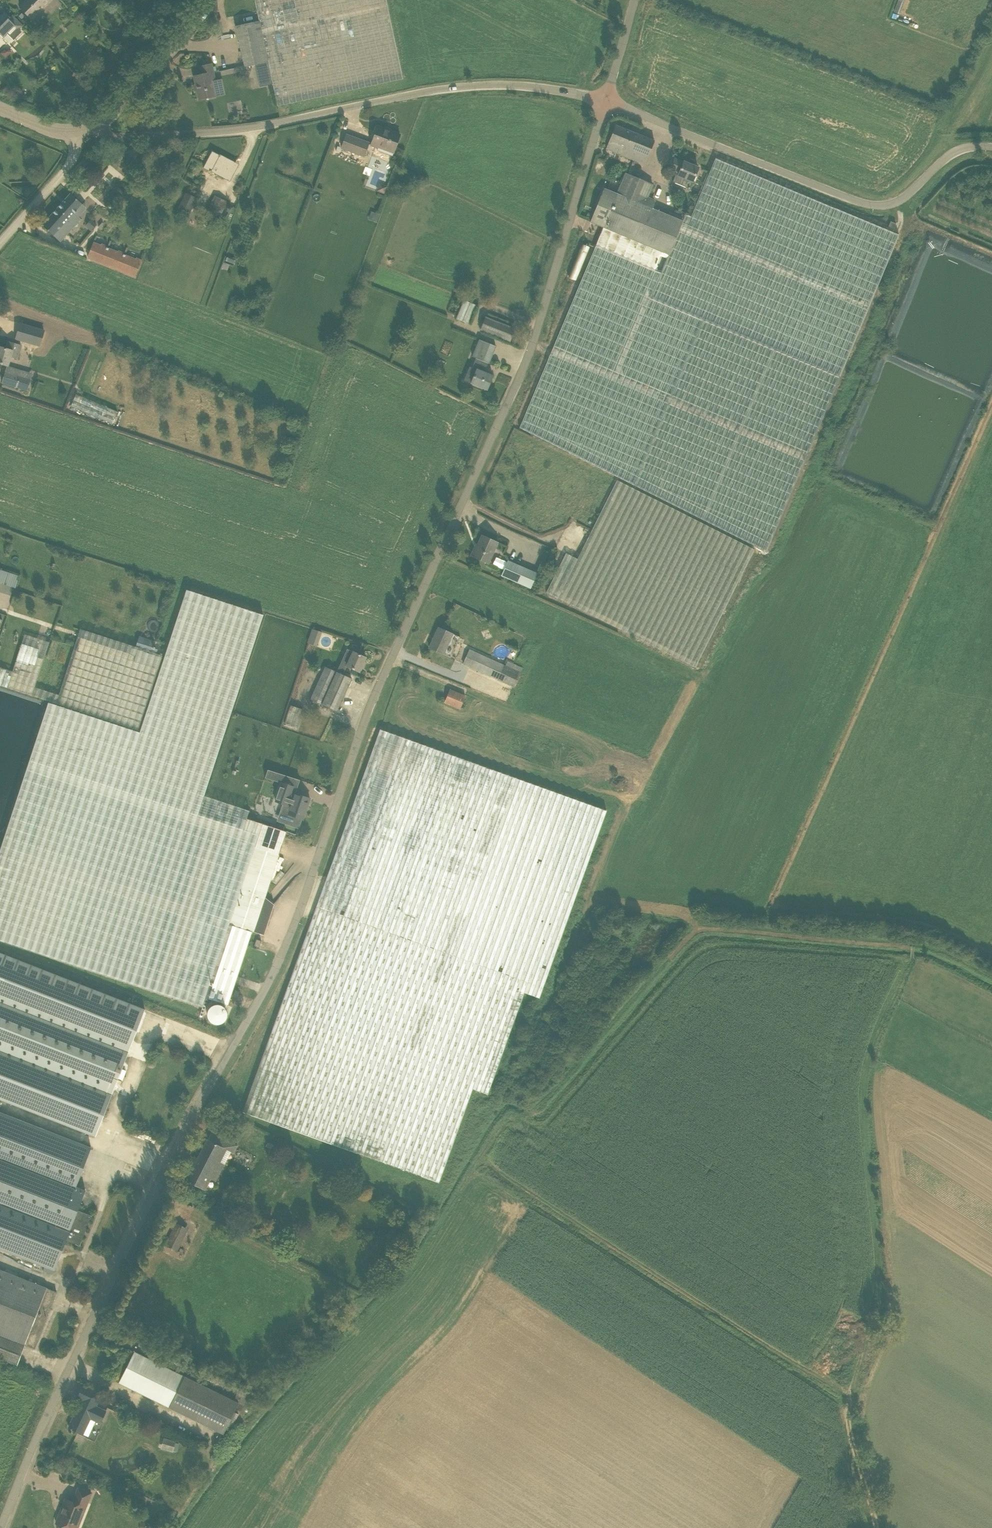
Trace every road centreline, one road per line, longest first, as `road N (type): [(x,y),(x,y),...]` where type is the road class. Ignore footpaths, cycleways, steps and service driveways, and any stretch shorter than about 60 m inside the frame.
road 1 (unclassified): [(5,1527),(96,1311),(290,933),(424,586),(528,357),(604,101)]
road 2 (track): [(375,713),(632,811),(591,897),(596,901),(705,925),(930,940),(991,972)]
road 3 (unclassified): [(100,126),(120,137),(220,132),(462,87),(604,101)]
road 4 (unclassified): [(991,147),(953,153),(903,198),(872,205),(604,101)]
road 5 (track): [(913,956),(867,1065),(862,1114),(880,1306),(861,1364)]
road 6 (unclassified): [(100,126),(215,0)]
road 7 (track): [(877,1527),(848,1421),(861,1364)]
road 8 (unclassified): [(0,245),(73,160),(73,133)]

